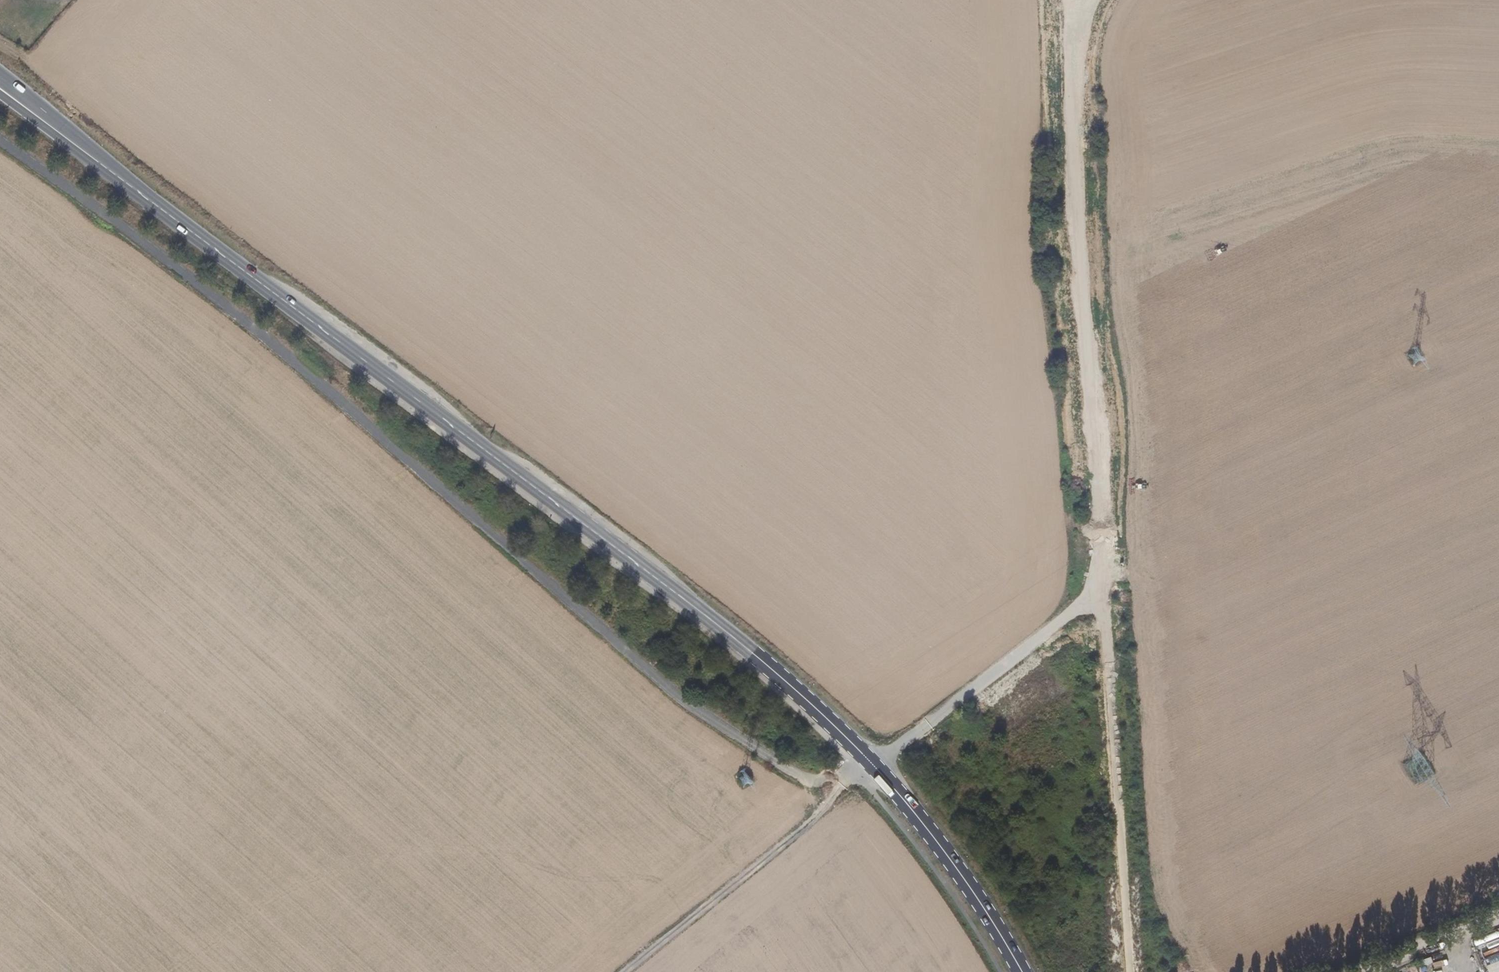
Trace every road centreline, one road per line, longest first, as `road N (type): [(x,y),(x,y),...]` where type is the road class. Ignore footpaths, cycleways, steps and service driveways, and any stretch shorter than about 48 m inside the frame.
road 1 (secondary): [(1022,971),(916,815),(803,696),(7,93)]
road 2 (track): [(1100,587),(1068,42)]
road 3 (track): [(871,764),(1061,625),(1100,587)]
road 4 (track): [(841,785),(806,827),(624,971)]

